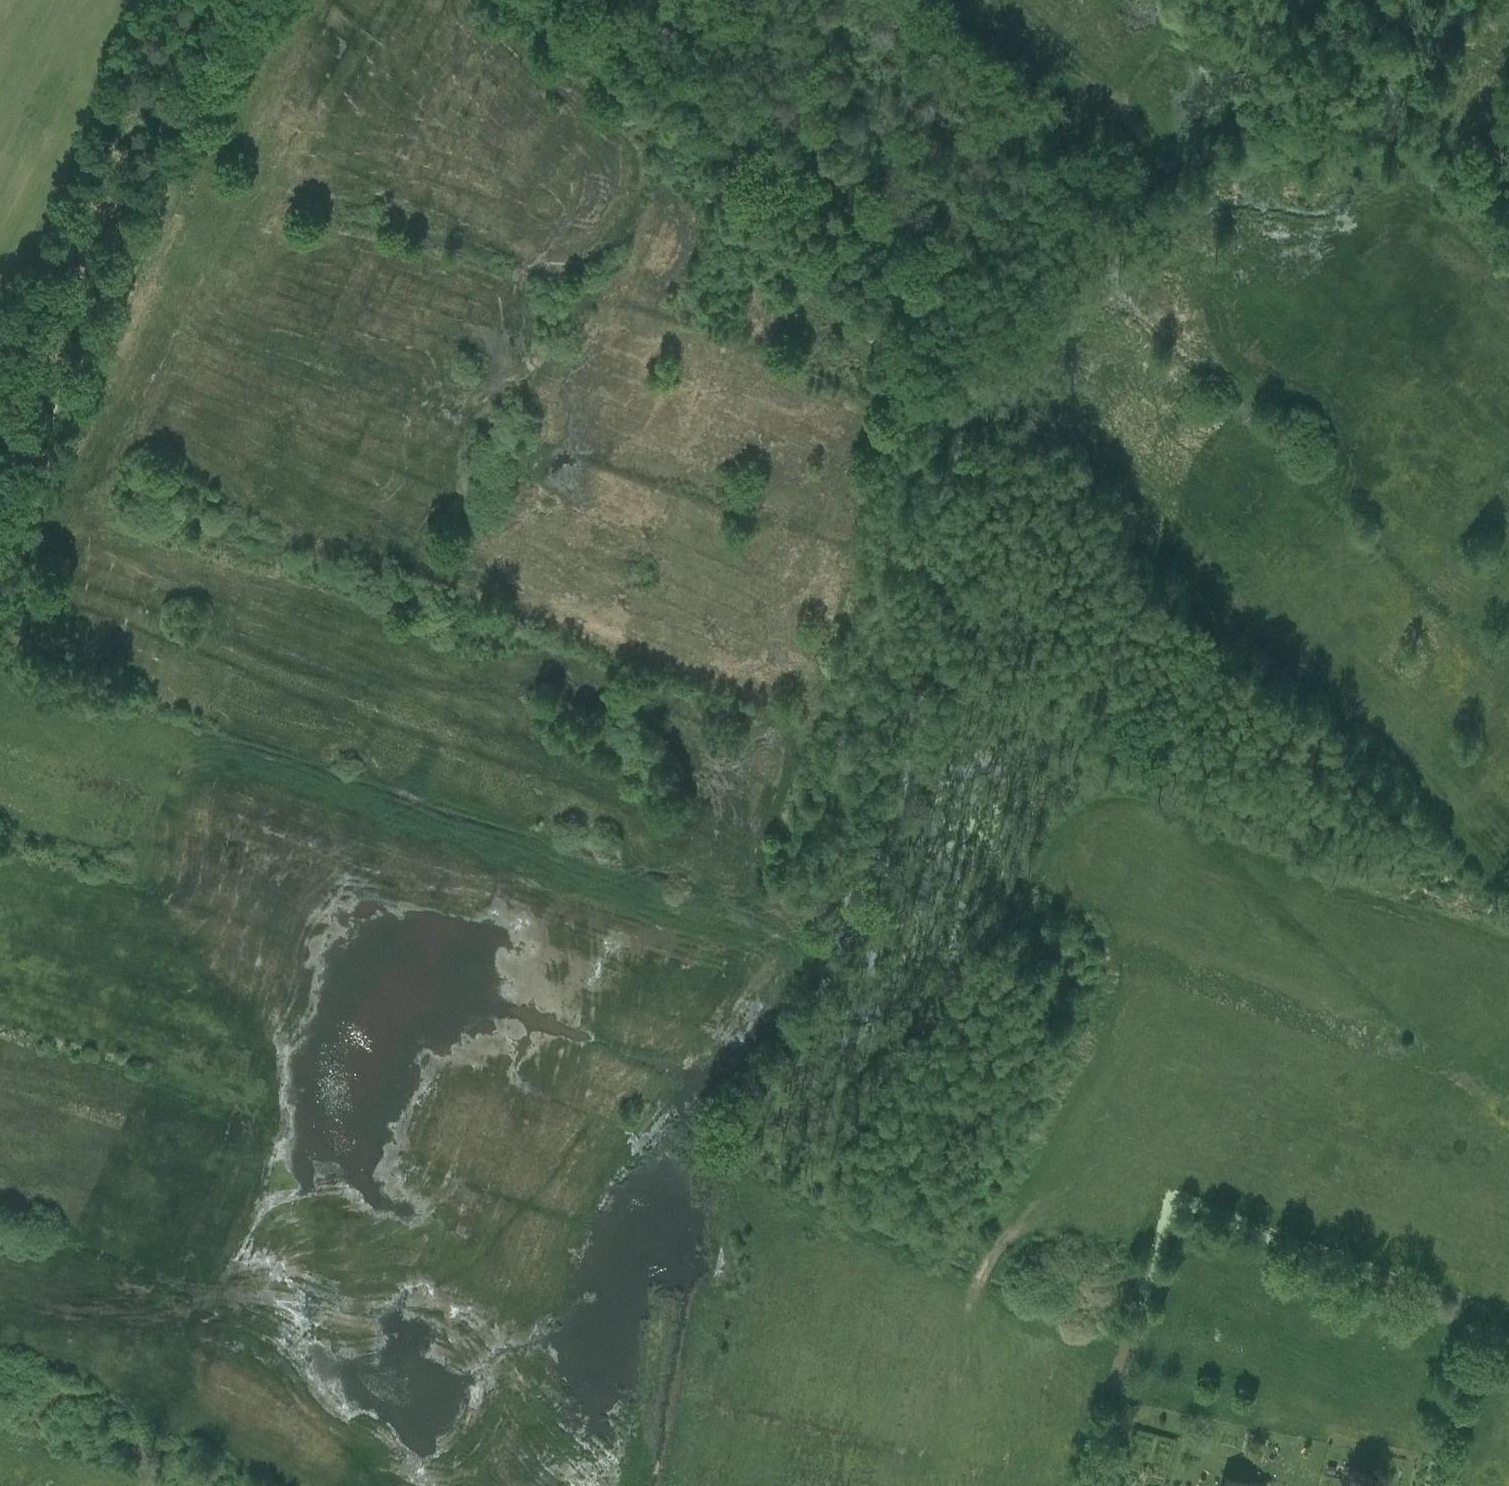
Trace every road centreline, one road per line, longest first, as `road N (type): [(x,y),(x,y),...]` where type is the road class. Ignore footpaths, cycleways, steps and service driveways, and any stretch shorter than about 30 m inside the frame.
road 1 (track): [(0,511),(239,0)]

